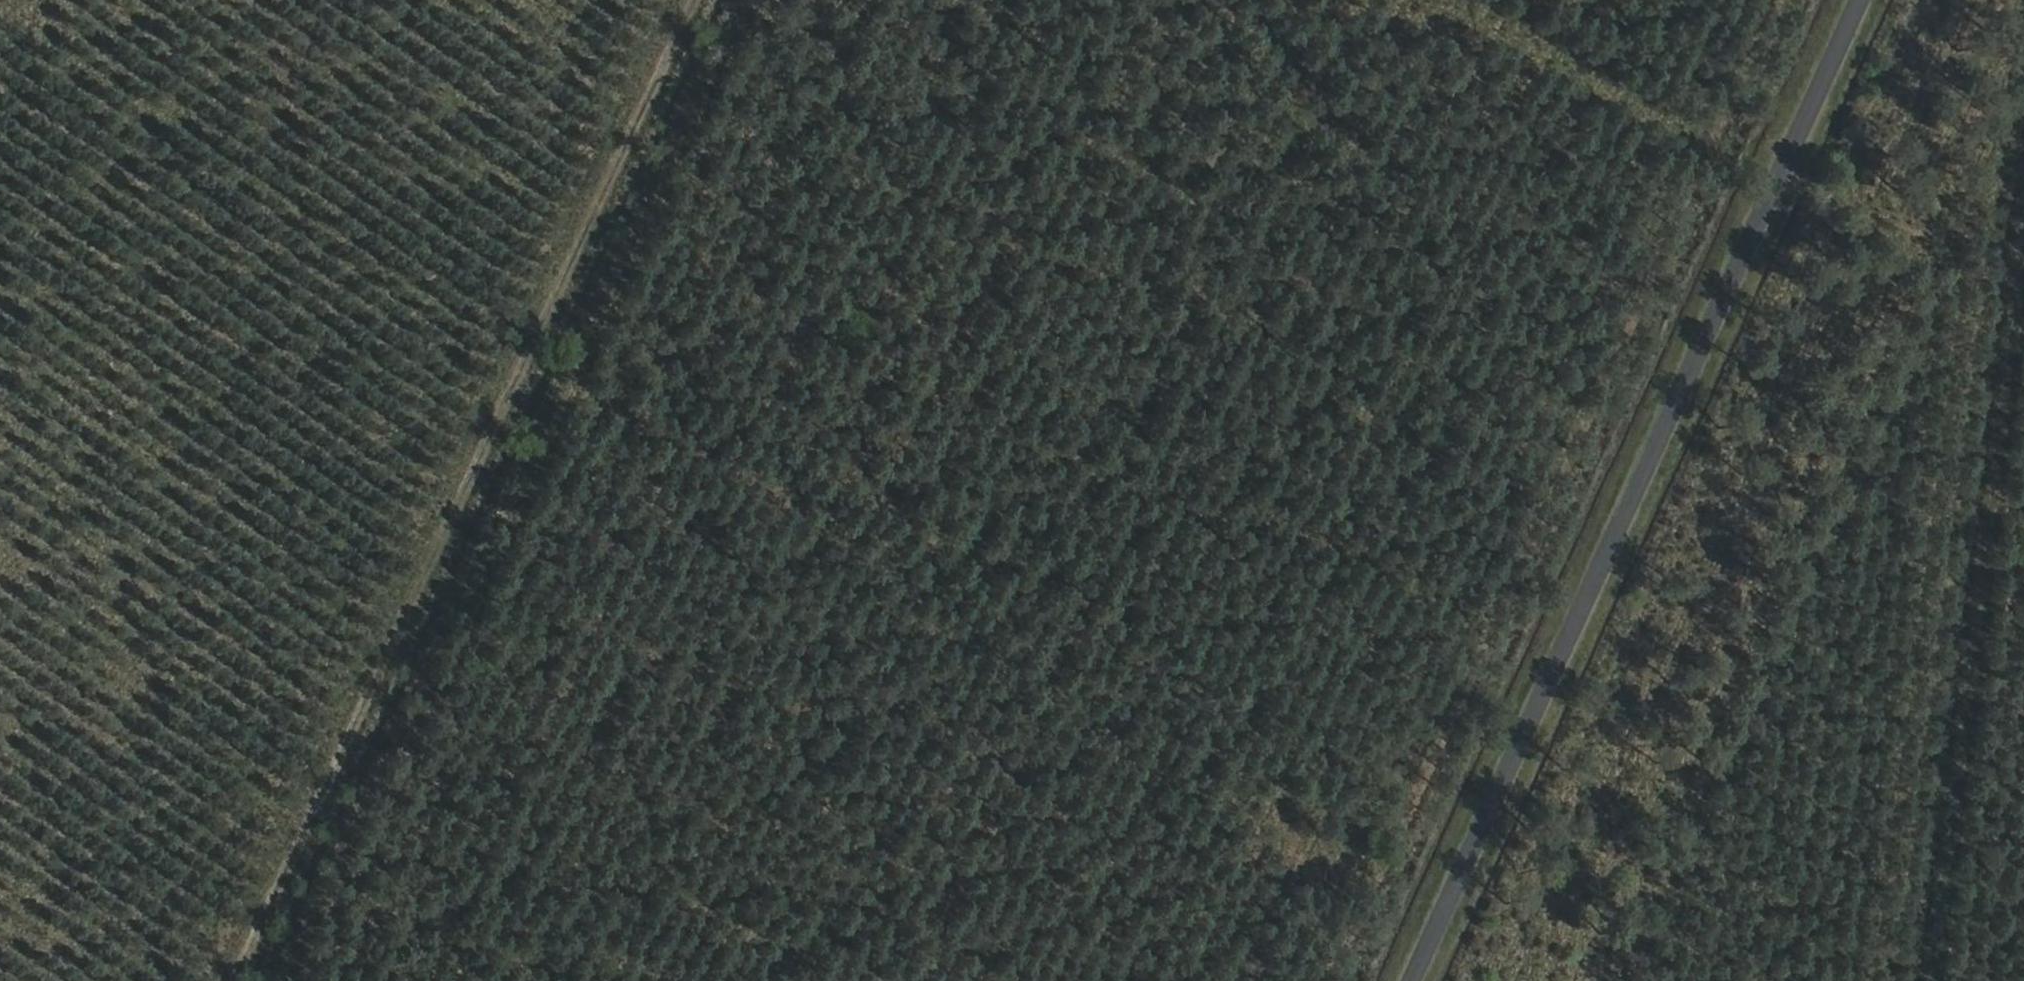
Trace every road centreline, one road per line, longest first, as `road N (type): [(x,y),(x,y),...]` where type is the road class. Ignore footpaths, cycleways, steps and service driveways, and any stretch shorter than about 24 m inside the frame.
road 1 (unclassified): [(1862,0),(1409,980)]

